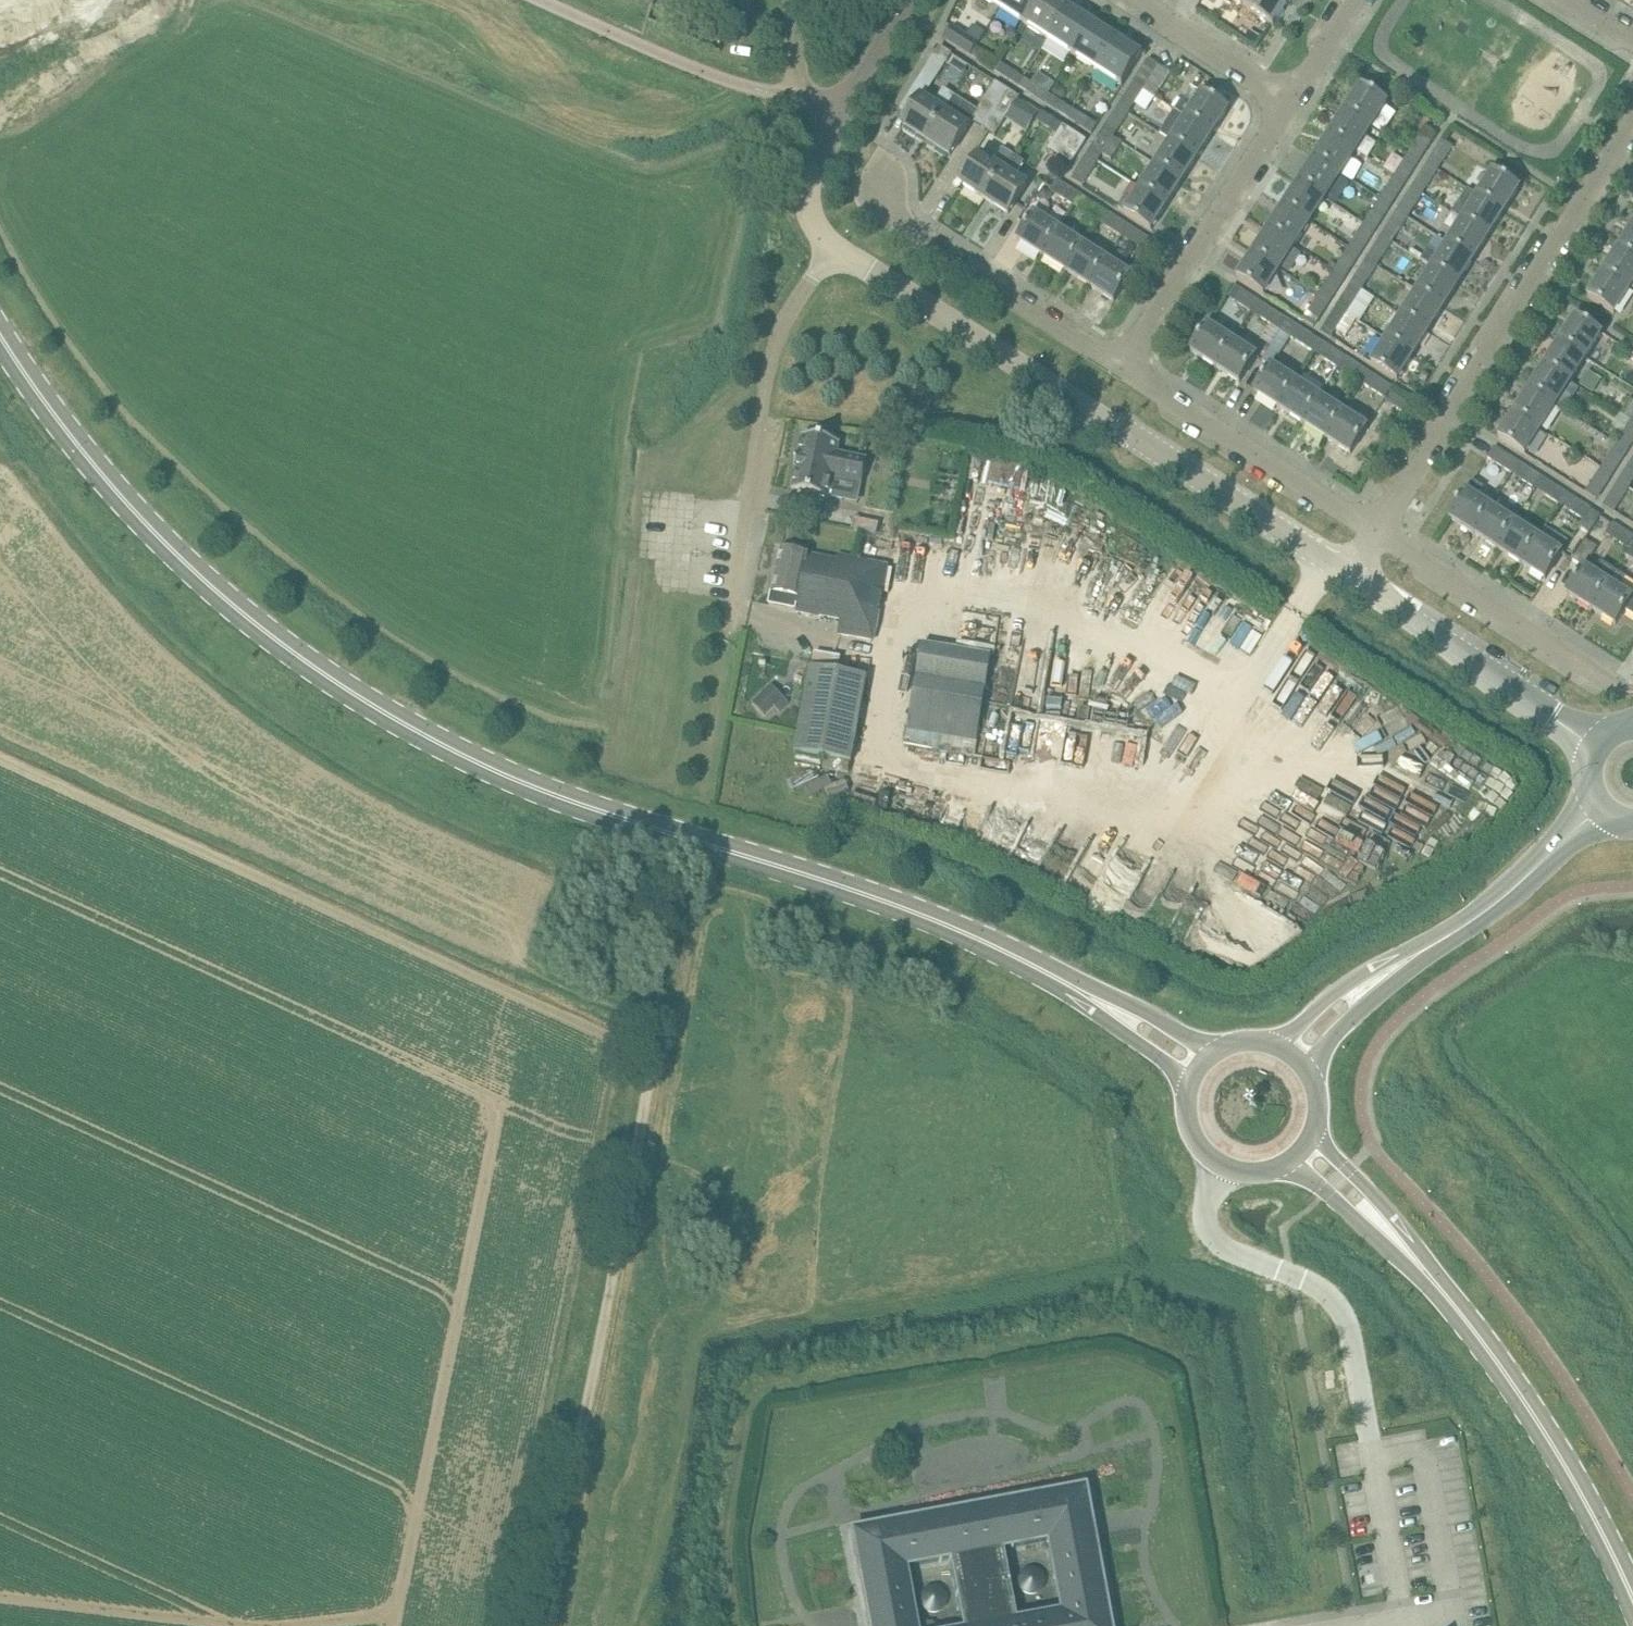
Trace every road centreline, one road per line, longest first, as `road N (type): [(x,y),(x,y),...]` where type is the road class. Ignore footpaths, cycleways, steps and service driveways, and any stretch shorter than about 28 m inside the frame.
road 1 (tertiary): [(0,335),(90,459),(181,565),(260,634),(405,730),(590,812),(832,883),(969,933),(1099,999)]
road 2 (unclassified): [(538,1625),(662,1013)]
road 3 (residential): [(1351,573),(832,247)]
road 4 (residential): [(1378,531),(1632,128)]
road 5 (tertiary): [(1408,1251),(1557,1443),(1632,1603)]
road 6 (unclassified): [(726,640),(771,360),(786,318),(832,247)]
road 7 (residential): [(1121,365),(1293,101)]
road 8 (residential): [(1121,365),(903,225),(884,182)]
road 9 (residential): [(1378,531),(1121,365)]
road 10 (residential): [(1593,741),(1453,652),(1351,573)]
road 11 (residential): [(1619,689),(1378,531)]
road 12 (tertiary): [(1595,807),(1519,883),(1430,946)]
road 13 (residential): [(1293,101),(1134,0)]
road 14 (tertiary): [(1430,946),(1382,962),(1336,993),(1280,1048)]
road 15 (tertiary): [(1309,1070),(1430,946)]
road 16 (tertiary): [(1193,1089),(1192,1130),(1217,1163),(1256,1176),(1295,1163)]
road 17 (unclassified): [(832,247),(810,216),(807,188),(847,109)]
road 18 (tertiary): [(1408,1251),(1368,1188),(1318,1134)]
road 19 (tertiary): [(1295,1163),(1408,1251)]
road 20 (residential): [(847,109),(799,80),(793,0)]
road 21 (tertiary): [(1220,1054),(1148,1012),(1099,999)]
road 22 (tertiary): [(1099,999),(1193,1089)]
road 23 (residential): [(847,109),(907,0)]

